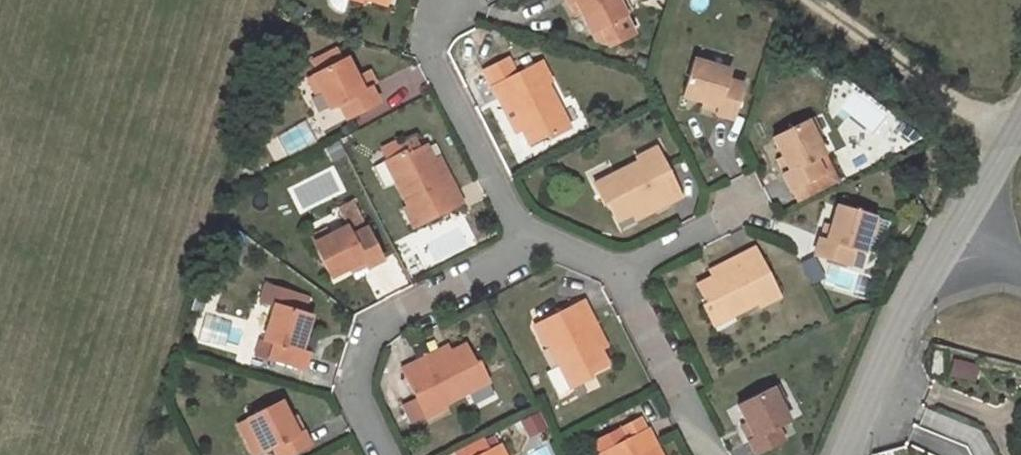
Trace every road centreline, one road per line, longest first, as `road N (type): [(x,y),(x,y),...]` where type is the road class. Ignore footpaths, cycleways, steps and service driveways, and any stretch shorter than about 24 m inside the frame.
road 1 (residential): [(382,454),(354,389),(372,330),(542,239)]
road 2 (residential): [(542,239),(509,212),(428,46),(444,0)]
road 3 (unclassified): [(953,236),(897,329),(845,454)]
road 4 (track): [(812,0),(1012,137)]
road 5 (residential): [(713,454),(614,273)]
road 6 (residential): [(752,206),(614,273)]
road 7 (unclassified): [(1020,120),(953,236)]

